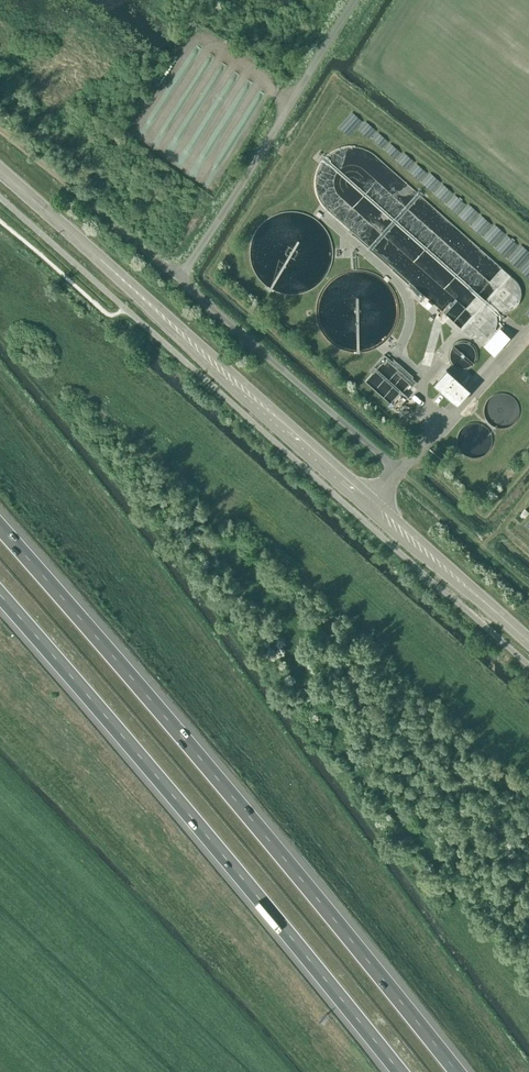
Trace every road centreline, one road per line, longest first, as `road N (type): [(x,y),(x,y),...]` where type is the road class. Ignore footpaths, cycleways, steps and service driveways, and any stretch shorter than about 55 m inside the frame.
road 1 (motorway): [(458,1071),(0,521)]
road 2 (tertiary): [(528,645),(0,172)]
road 3 (motorway): [(0,599),(399,1071)]
road 4 (track): [(159,261),(0,130)]

